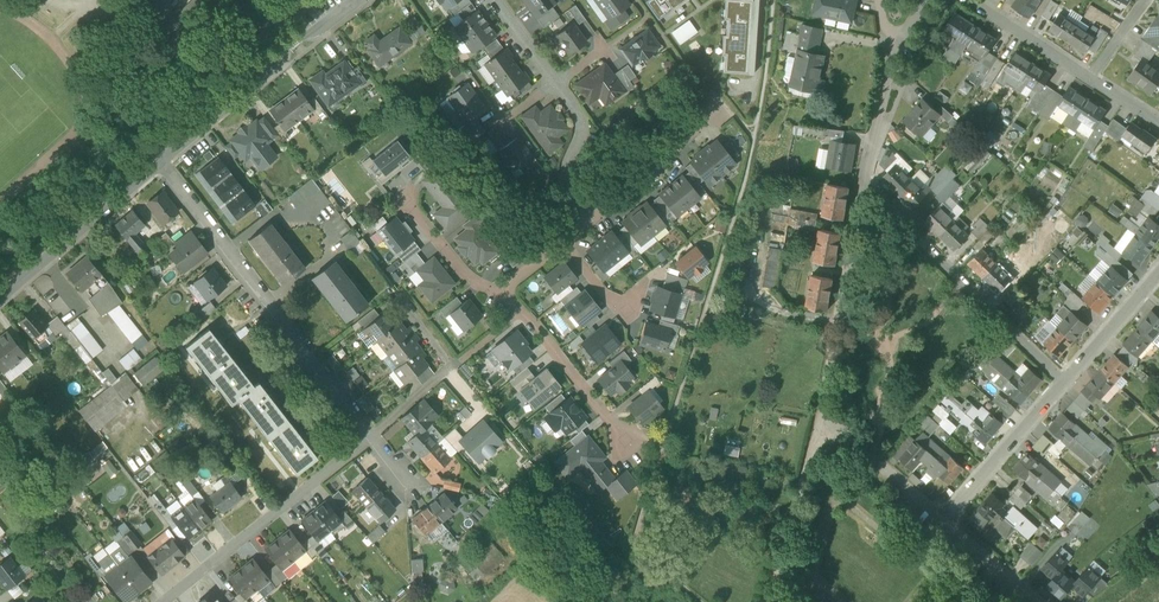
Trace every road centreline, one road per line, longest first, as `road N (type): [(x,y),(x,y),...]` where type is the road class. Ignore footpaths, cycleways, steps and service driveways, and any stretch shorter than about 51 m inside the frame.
road 1 (residential): [(863,187),(820,410),(947,521)]
road 2 (residential): [(159,162),(372,435)]
road 3 (residential): [(863,187),(1067,381)]
road 4 (residential): [(161,601),(372,435)]
road 5 (residential): [(159,162),(0,298)]
road 6 (residential): [(493,295),(521,312),(626,439)]
road 7 (residential): [(1067,381),(947,521)]
road 8 (residential): [(292,47),(159,162)]
road 9 (residential): [(592,218),(719,113)]
road 10 (residential): [(555,81),(582,129),(569,171),(592,218)]
road 11 (residential): [(971,0),(1091,78)]
road 12 (residential): [(1158,273),(1067,381)]
road 13 (residential): [(901,60),(863,187)]
road 14 (residential): [(406,198),(493,295)]
road 15 (residential): [(947,521),(1041,601)]

